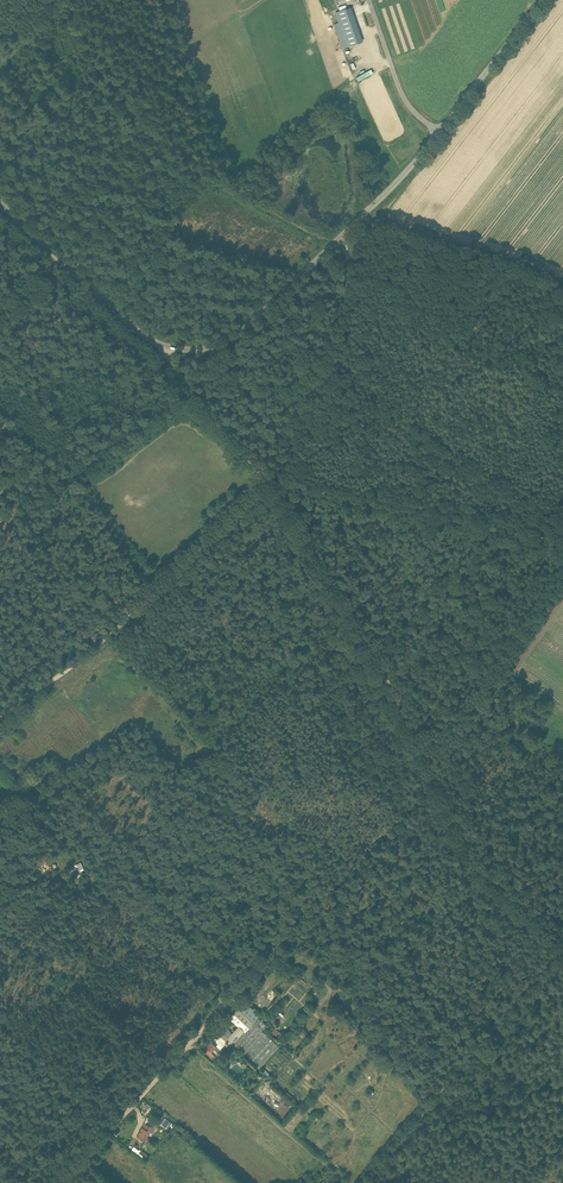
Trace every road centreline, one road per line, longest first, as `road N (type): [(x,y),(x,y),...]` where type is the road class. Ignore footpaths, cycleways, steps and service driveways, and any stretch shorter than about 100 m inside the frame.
road 1 (track): [(562,943),(474,863),(433,773),(268,481)]
road 2 (unclassified): [(339,238),(233,337),(180,349),(134,328),(0,203)]
road 3 (track): [(0,718),(155,589),(268,481)]
road 4 (track): [(562,937),(362,1182)]
road 5 (track): [(562,541),(294,479),(268,481)]
road 6 (track): [(268,481),(345,288),(339,238)]
road 7 (track): [(107,1127),(238,989)]
road 8 (unclassified): [(440,132),(542,0)]
road 9 (unclassified): [(440,132),(403,95),(369,0)]
road 10 (unclassified): [(339,238),(440,132)]
road 11 (track): [(509,668),(433,773)]

